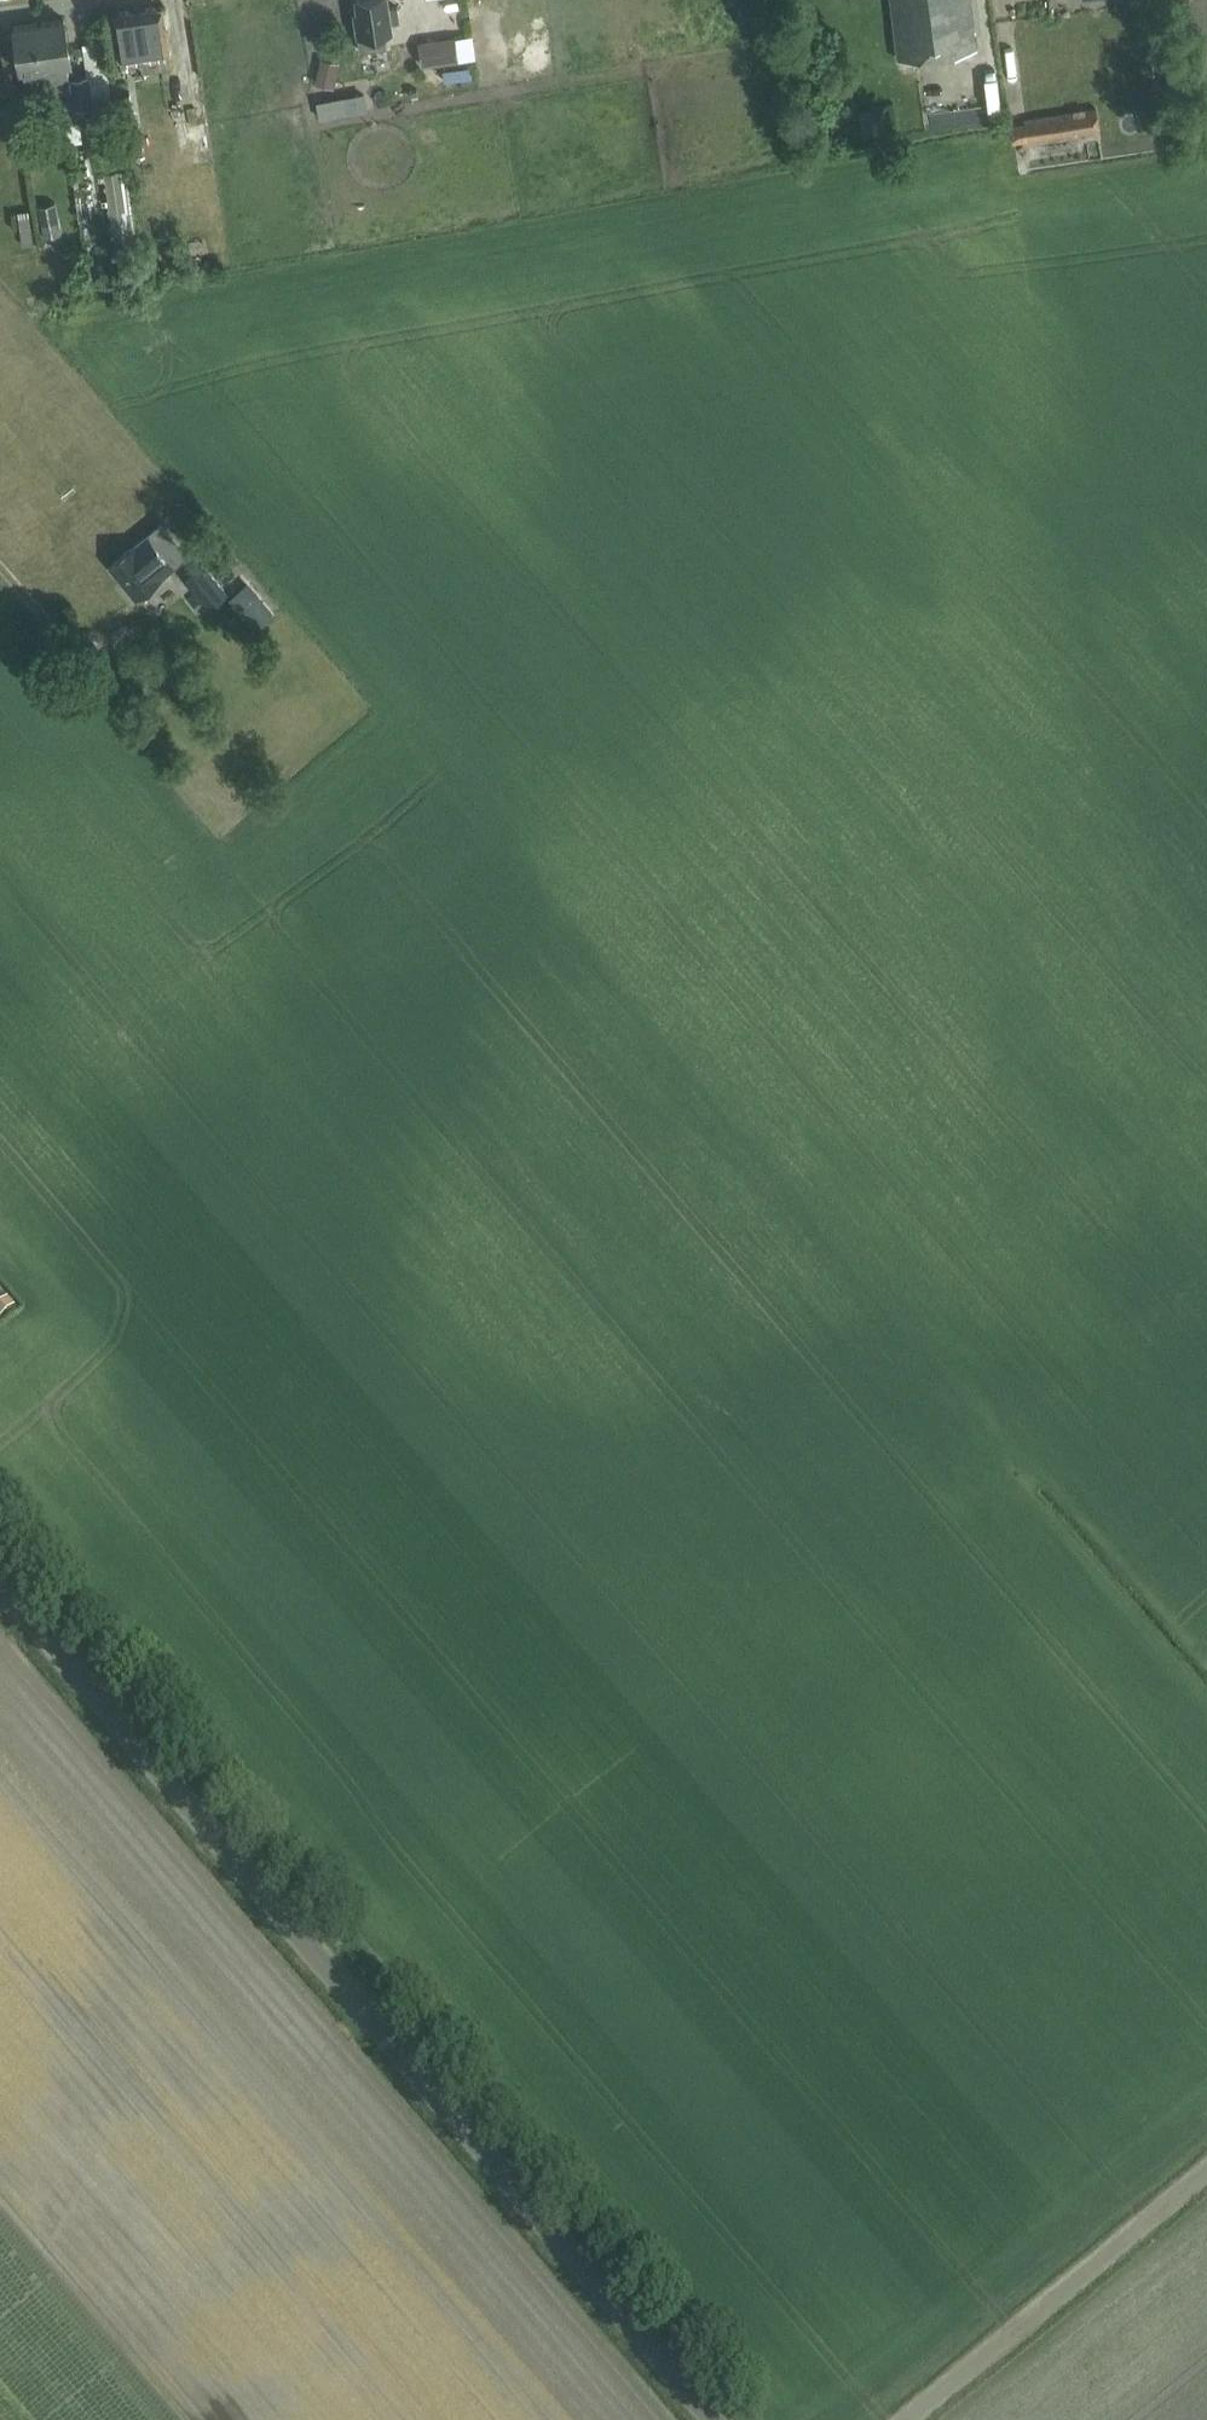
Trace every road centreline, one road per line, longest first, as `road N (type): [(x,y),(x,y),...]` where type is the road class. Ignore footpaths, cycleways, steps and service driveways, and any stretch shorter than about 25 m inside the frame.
road 1 (unclassified): [(716,2419),(0,1580)]

